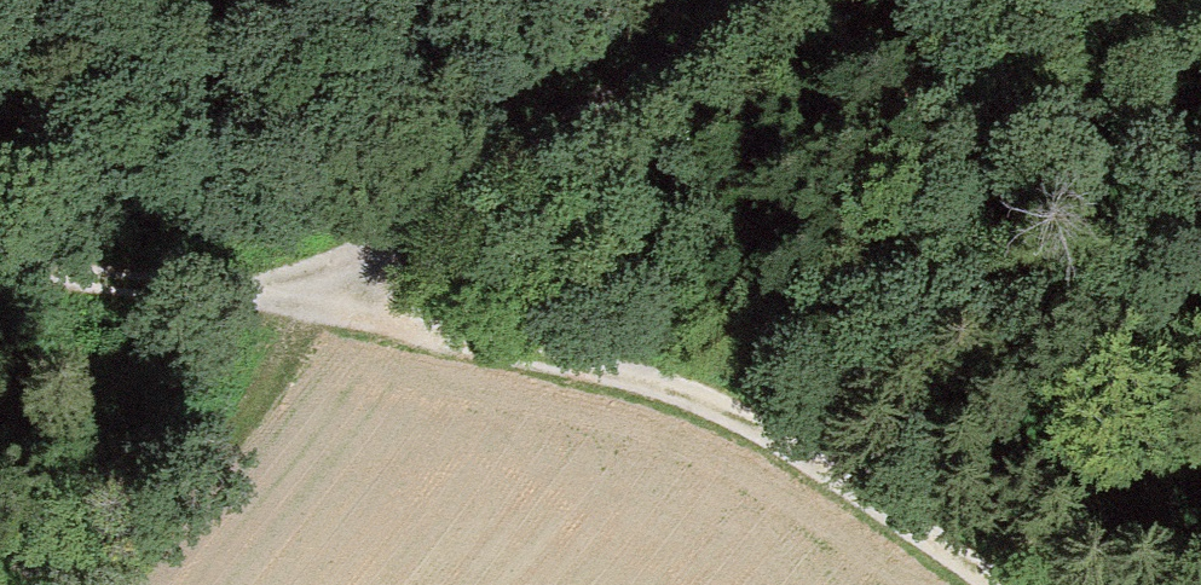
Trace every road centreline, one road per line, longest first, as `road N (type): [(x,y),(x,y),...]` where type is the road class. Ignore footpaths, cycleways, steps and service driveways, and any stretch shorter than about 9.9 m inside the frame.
road 1 (track): [(0,254),(65,271),(311,298),(715,408),(974,584)]
road 2 (track): [(311,298),(740,0)]

